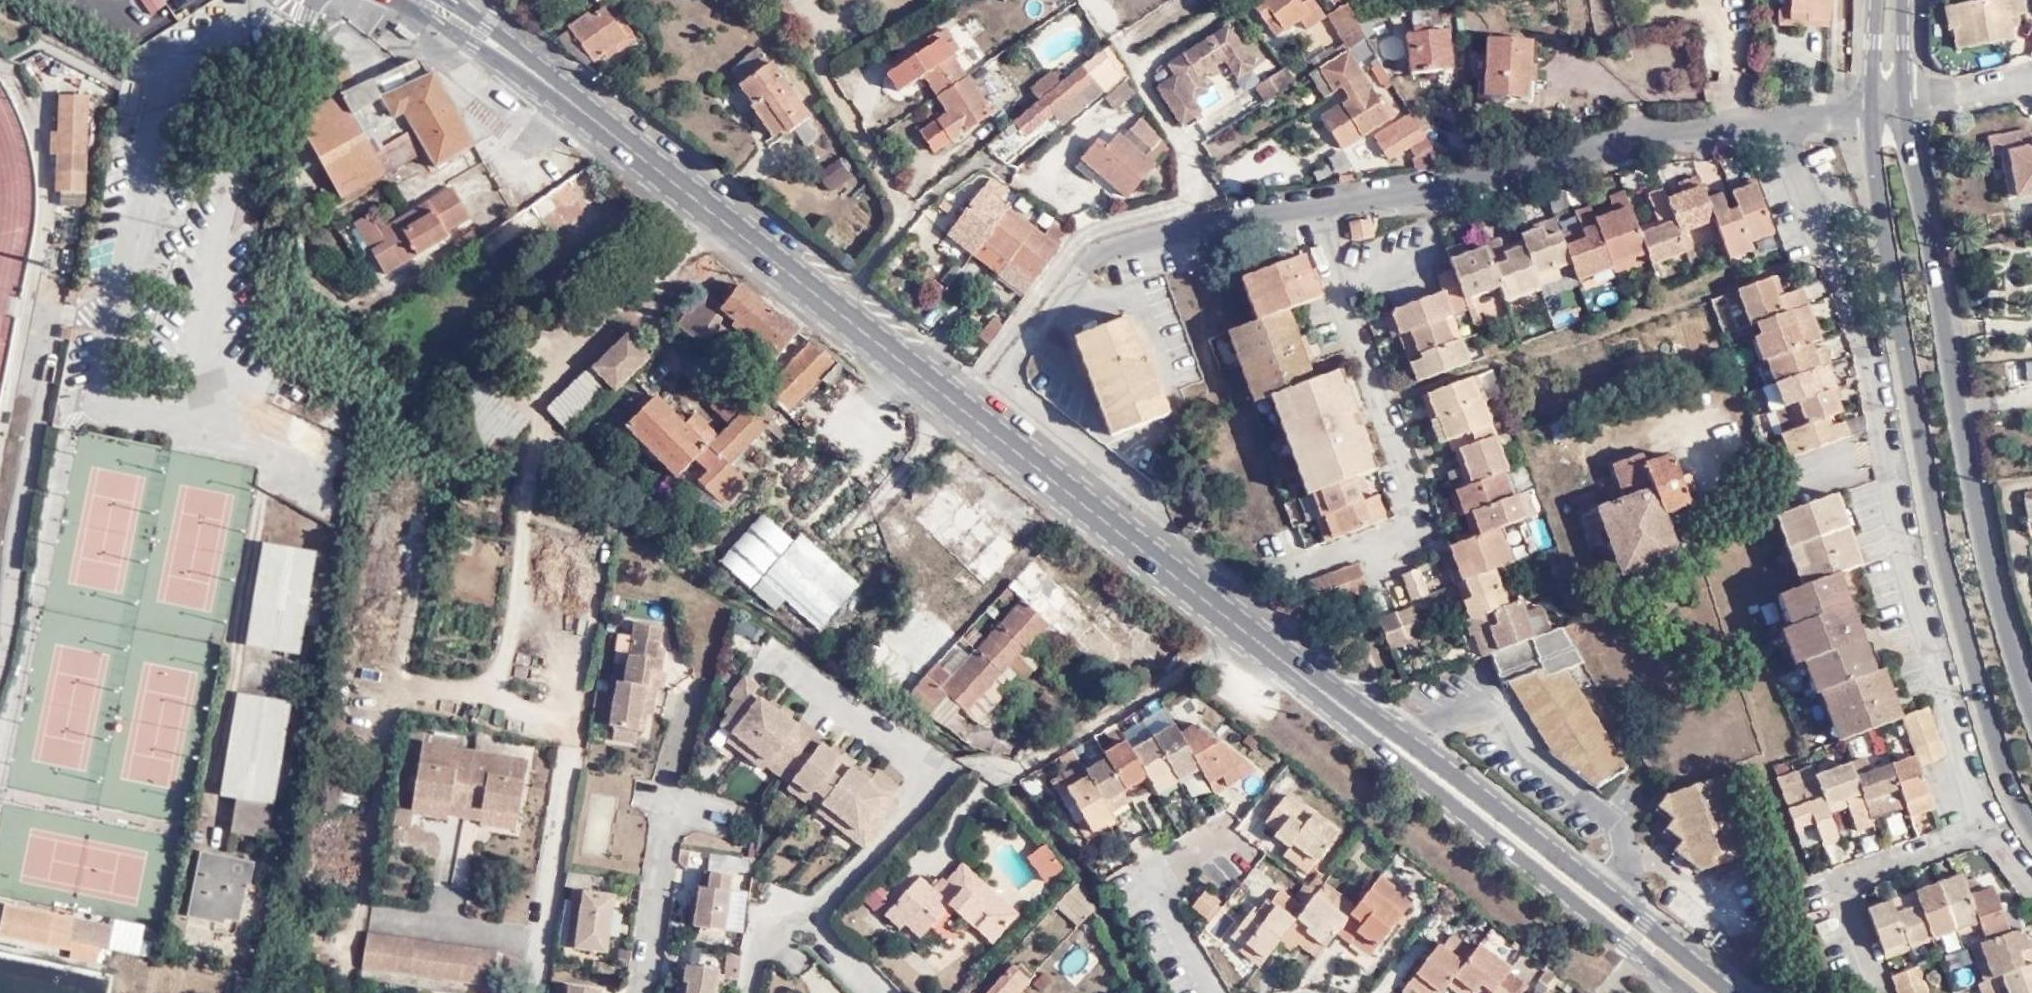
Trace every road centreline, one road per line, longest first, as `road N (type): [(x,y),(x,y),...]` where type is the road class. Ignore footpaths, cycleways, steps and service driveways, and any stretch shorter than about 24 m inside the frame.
road 1 (primary): [(1356,716),(541,75)]
road 2 (tertiary): [(1875,107),(1876,162),(1945,560),(2002,761),(2031,822)]
road 3 (tertiary): [(2031,702),(1975,492),(1903,100)]
road 4 (primary): [(1734,992),(1403,733),(1356,716)]
road 5 (primary): [(1356,716),(1384,749),(1684,992)]
road 6 (primary): [(399,0),(541,75)]
road 7 (residential): [(2031,86),(1903,100)]

